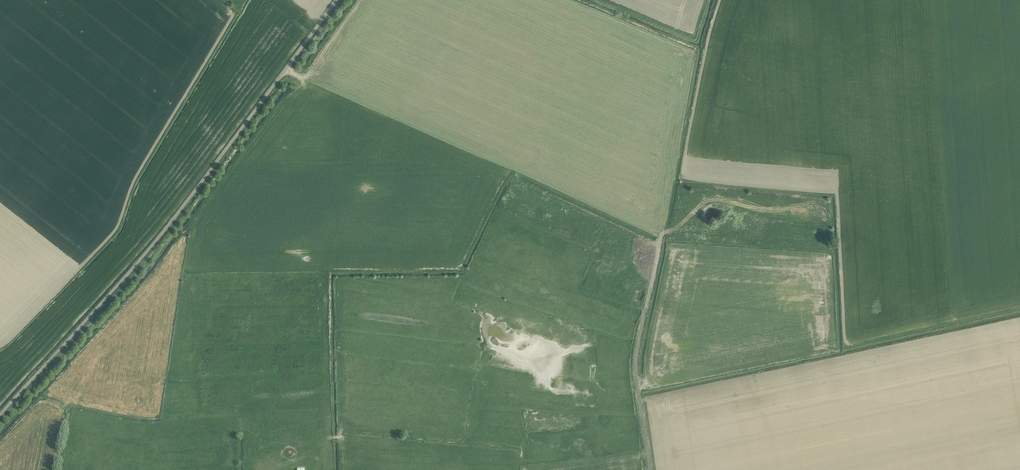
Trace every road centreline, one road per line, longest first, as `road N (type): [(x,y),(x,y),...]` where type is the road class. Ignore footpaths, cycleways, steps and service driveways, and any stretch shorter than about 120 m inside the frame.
road 1 (unclassified): [(338,0),(148,250),(0,415)]
road 2 (track): [(649,469),(636,365),(659,246)]

